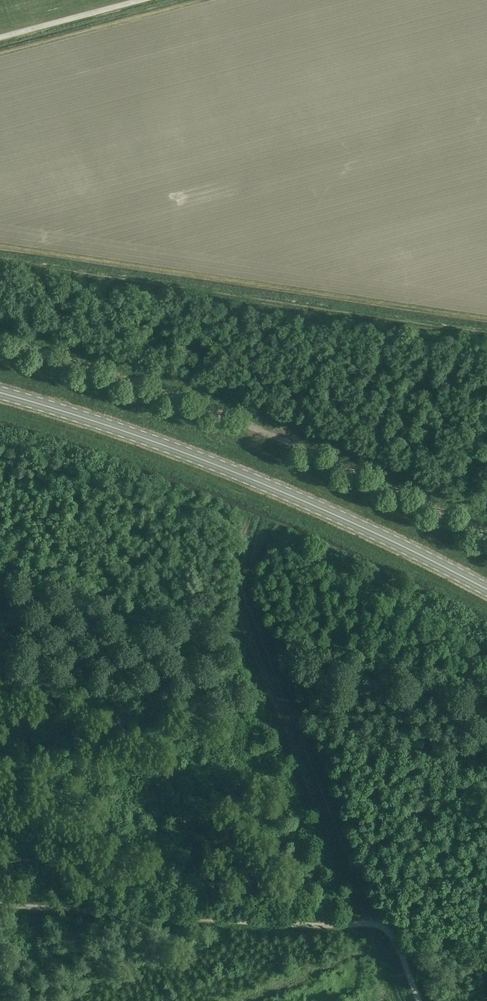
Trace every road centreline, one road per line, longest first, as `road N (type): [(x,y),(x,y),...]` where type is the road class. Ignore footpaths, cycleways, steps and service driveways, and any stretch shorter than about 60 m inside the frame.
road 1 (secondary): [(0,393),(217,464),(486,590)]
road 2 (track): [(413,1000),(382,925),(0,901)]

